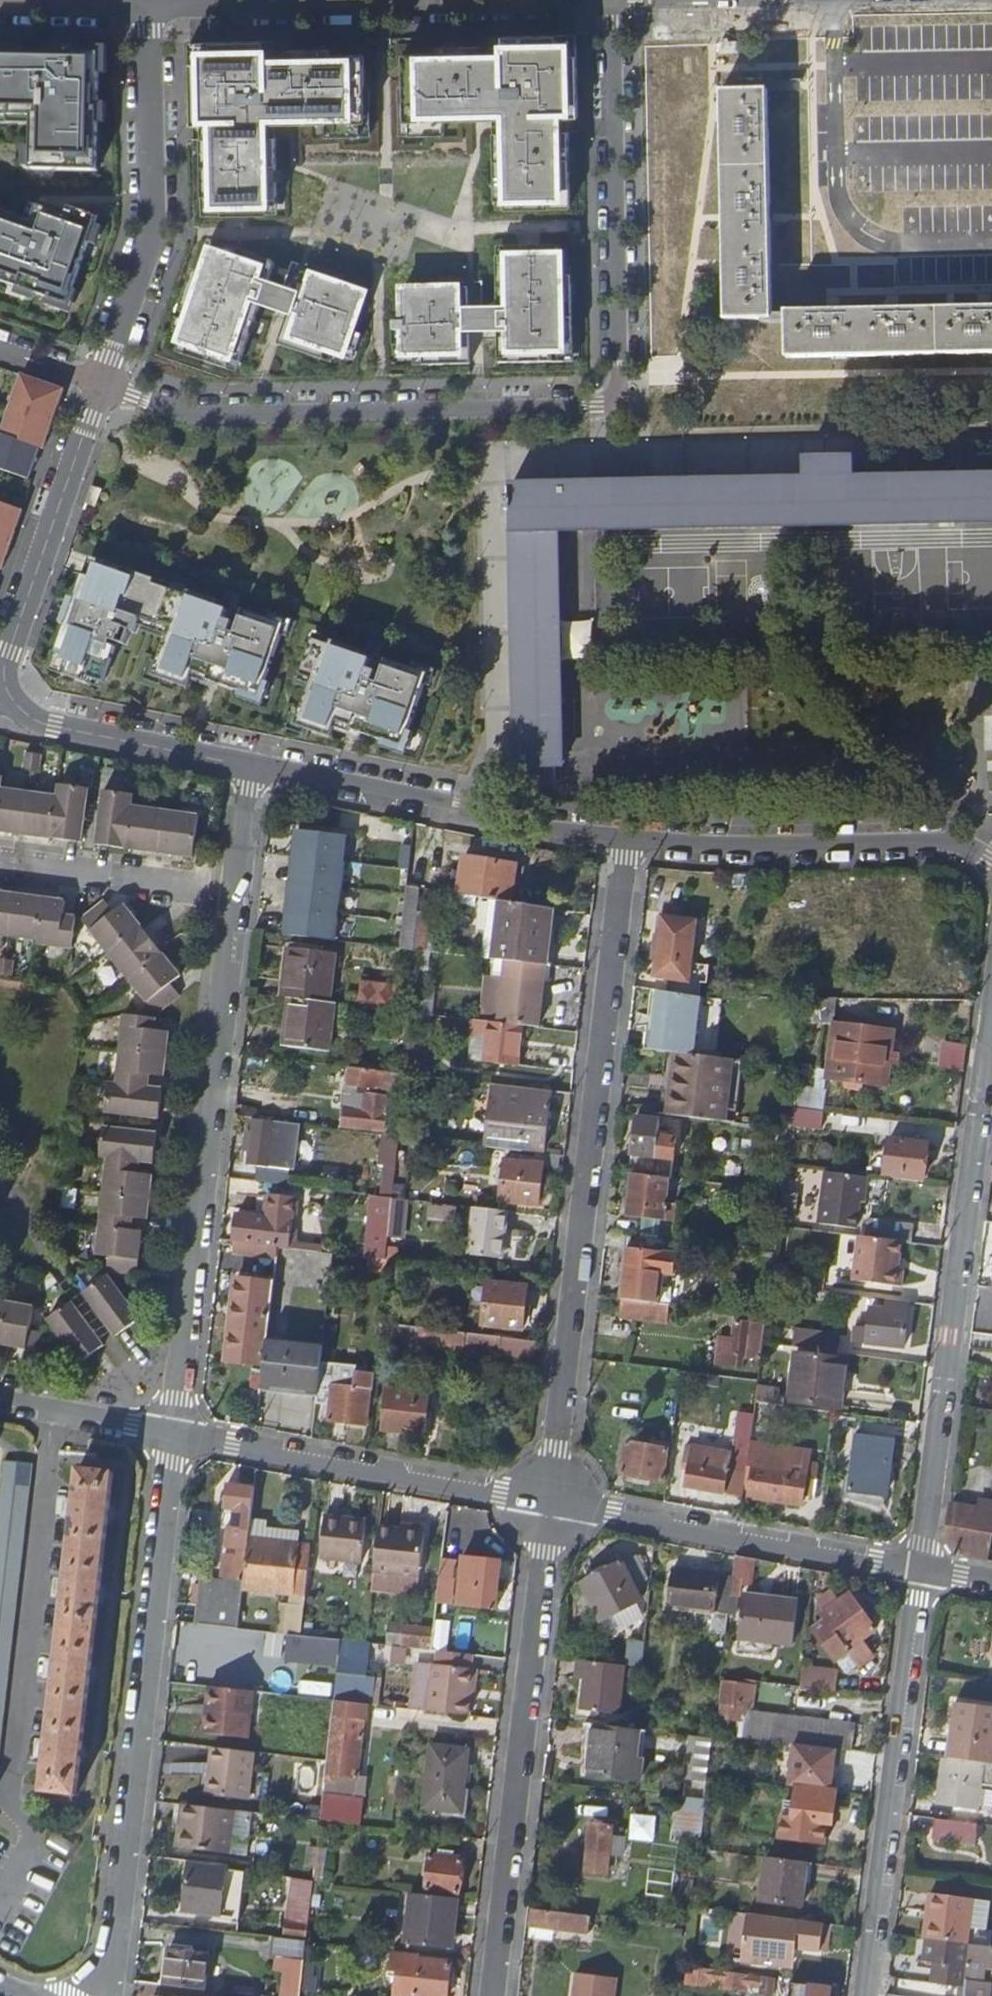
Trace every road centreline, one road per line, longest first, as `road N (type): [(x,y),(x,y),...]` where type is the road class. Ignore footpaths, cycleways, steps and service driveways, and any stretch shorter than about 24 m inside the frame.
road 1 (residential): [(100,386),(193,415),(571,408),(608,400),(618,391),(613,0)]
road 2 (residential): [(550,1501),(627,838)]
road 3 (residential): [(918,1569),(991,1002)]
road 4 (residential): [(174,1436),(108,1995)]
road 5 (residential): [(238,892),(174,1436)]
road 6 (residential): [(492,1995),(550,1501)]
road 7 (residential): [(864,1995),(918,1569)]
road 8 (residential): [(100,386),(153,231),(149,3)]
road 9 (residential): [(627,838),(544,830),(453,803),(252,763)]
road 10 (residential): [(174,1436),(550,1501)]
road 11 (residential): [(550,1501),(918,1569)]
road 12 (residential): [(835,0),(837,176),(853,224),(892,245),(991,243)]
road 13 (residential): [(991,860),(944,840),(729,845),(627,838)]
road 14 (residential): [(9,694),(5,666),(100,386)]
road 15 (residential): [(252,763),(47,725),(9,694)]
road 16 (residential): [(0,861),(238,892)]
road 17 (residential): [(0,1405),(174,1436)]
road 18 (residential): [(149,3),(324,0)]
road 19 (residential): [(252,763),(238,892)]

